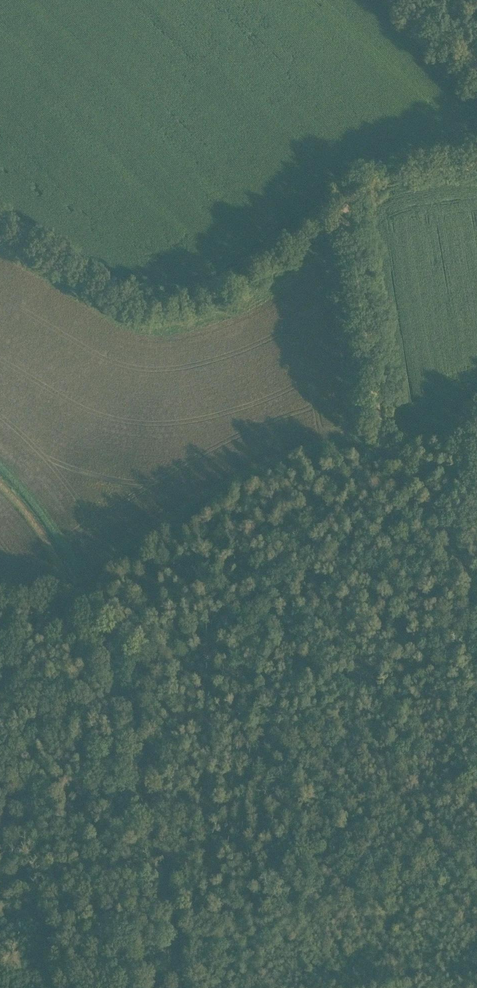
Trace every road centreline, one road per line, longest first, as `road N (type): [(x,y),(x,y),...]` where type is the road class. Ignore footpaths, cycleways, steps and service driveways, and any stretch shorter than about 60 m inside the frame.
road 1 (track): [(0,214),(144,305),(168,307),(233,283),(346,207)]
road 2 (track): [(387,446),(254,480),(86,584)]
road 3 (track): [(117,714),(170,987)]
road 4 (track): [(387,446),(346,207)]
road 5 (track): [(476,610),(454,551),(387,446)]
road 6 (track): [(86,584),(74,592),(117,714)]
road 7 (track): [(346,207),(376,185),(476,166)]

